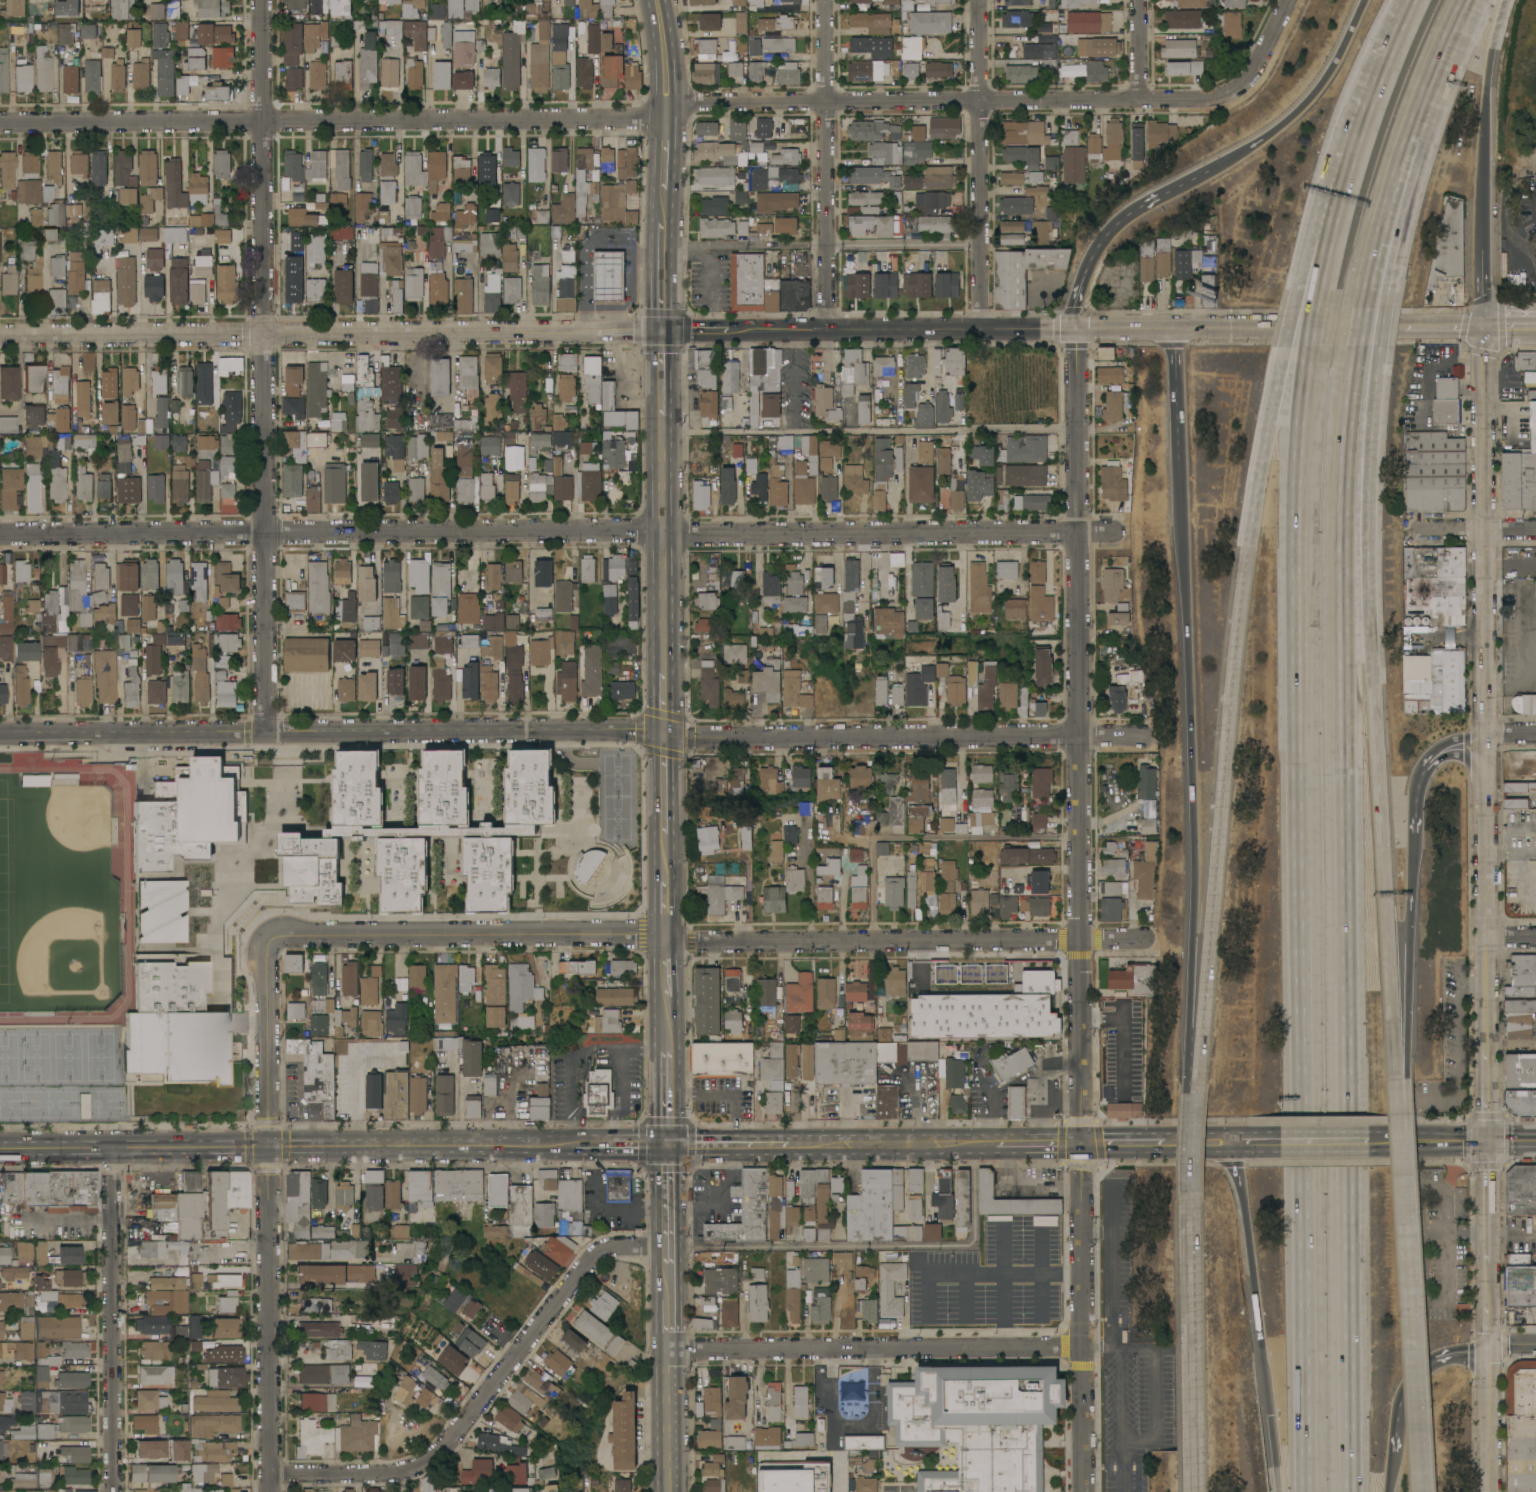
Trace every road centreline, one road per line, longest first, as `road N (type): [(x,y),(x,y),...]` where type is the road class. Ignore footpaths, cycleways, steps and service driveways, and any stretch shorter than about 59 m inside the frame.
road 1 (residential): [(0,123),(648,118),(667,104),(1214,99),(1235,89),(1256,62)]
road 2 (motorway): [(1350,1491),(1352,606),(1367,350)]
road 3 (residential): [(0,534),(1116,533)]
road 4 (residential): [(265,940),(1148,939)]
road 5 (motorway): [(1309,348),(1297,526),(1301,1115)]
road 6 (motorway): [(1285,348),(1248,552),(1195,1093)]
road 7 (residential): [(264,739),(259,0)]
road 8 (residential): [(1082,1062),(1076,329)]
road 9 (residential): [(0,740),(664,734)]
road 10 (tertiary): [(0,336),(662,333)]
road 11 (tertiary): [(1487,1022),(1485,424)]
road 12 (motorway): [(1182,526),(1196,869),(1195,1093)]
road 13 (residential): [(265,940),(270,1491)]
road 14 (residential): [(270,1475),(397,1474),(433,1458),(589,1260),(611,1247),(667,1248)]
road 15 (residential): [(664,734),(1153,735)]
road 16 (tertiary): [(662,333),(1132,329)]
road 17 (residential): [(668,1351),(1085,1348)]
road 18 (motorway): [(1425,1491),(1402,1081)]
road 19 (motorway): [(1301,1115),(1304,1491)]
road 20 (motorway): [(1235,1143),(1278,1491)]
road 21 (motorway): [(1402,1081),(1373,735)]
road 22 (residential): [(114,1491),(113,1149)]
road 23 (residential): [(827,330),(826,0)]
road 24 (residential): [(981,329),(979,0)]
road 25 (secondary): [(581,1146),(264,1151)]
road 26 (motorway): [(1373,735),(1357,436)]
road 27 (motorway): [(1191,1208),(1197,1491)]
road 28 (secondary): [(264,1151),(0,1149)]
road 29 (residential): [(1084,1491),(1083,1232)]
road 30 (motorway): [(1402,1081),(1412,837)]
road 31 (motorway): [(1363,0),(1313,95),(1212,169)]
road 32 (motorway): [(1212,169),(1128,217),(1103,241),(1080,288),(1076,329)]
road 33 (motorway): [(1482,206),(1489,62),(1505,0)]
road 34 (tertiary): [(1132,329),(1339,326)]
road 35 (secondary): [(989,1144),(785,1145)]
road 36 (motorway): [(1374,309),(1417,142)]
road 37 (motorway): [(1392,1452),(1401,1400),(1425,1364),(1490,1352)]
road 38 (motorway): [(1417,142),(1475,0)]
road 39 (motorway): [(1411,0),(1358,135)]
road 40 (tertiary): [(1339,326),(1484,324)]
road 41 (primary): [(669,1491),(668,1351)]
road 42 (secondary): [(1491,1491),(1490,1352)]
road 43 (primary): [(664,672),(663,533)]
road 44 (motorway): [(1176,328),(1180,459)]
road 45 (secondary): [(1489,1270),(1489,1142)]
road 46 (tertiary): [(1489,1142),(1487,1022)]

